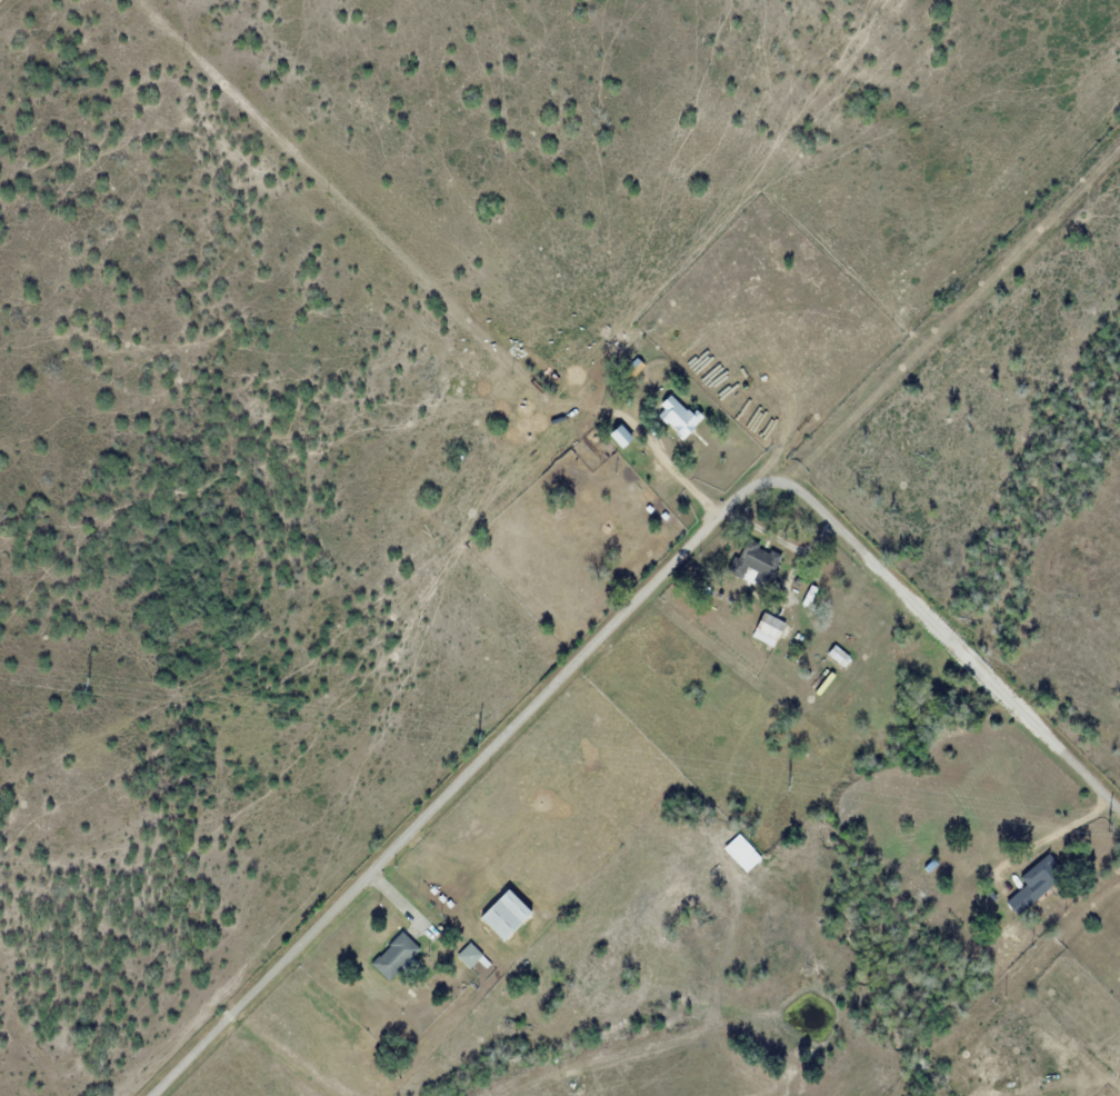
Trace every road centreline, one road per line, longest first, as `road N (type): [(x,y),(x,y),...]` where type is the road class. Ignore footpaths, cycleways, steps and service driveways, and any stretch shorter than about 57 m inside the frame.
road 1 (residential): [(144,1095),(741,496),(768,478),(808,486),(1119,798)]

